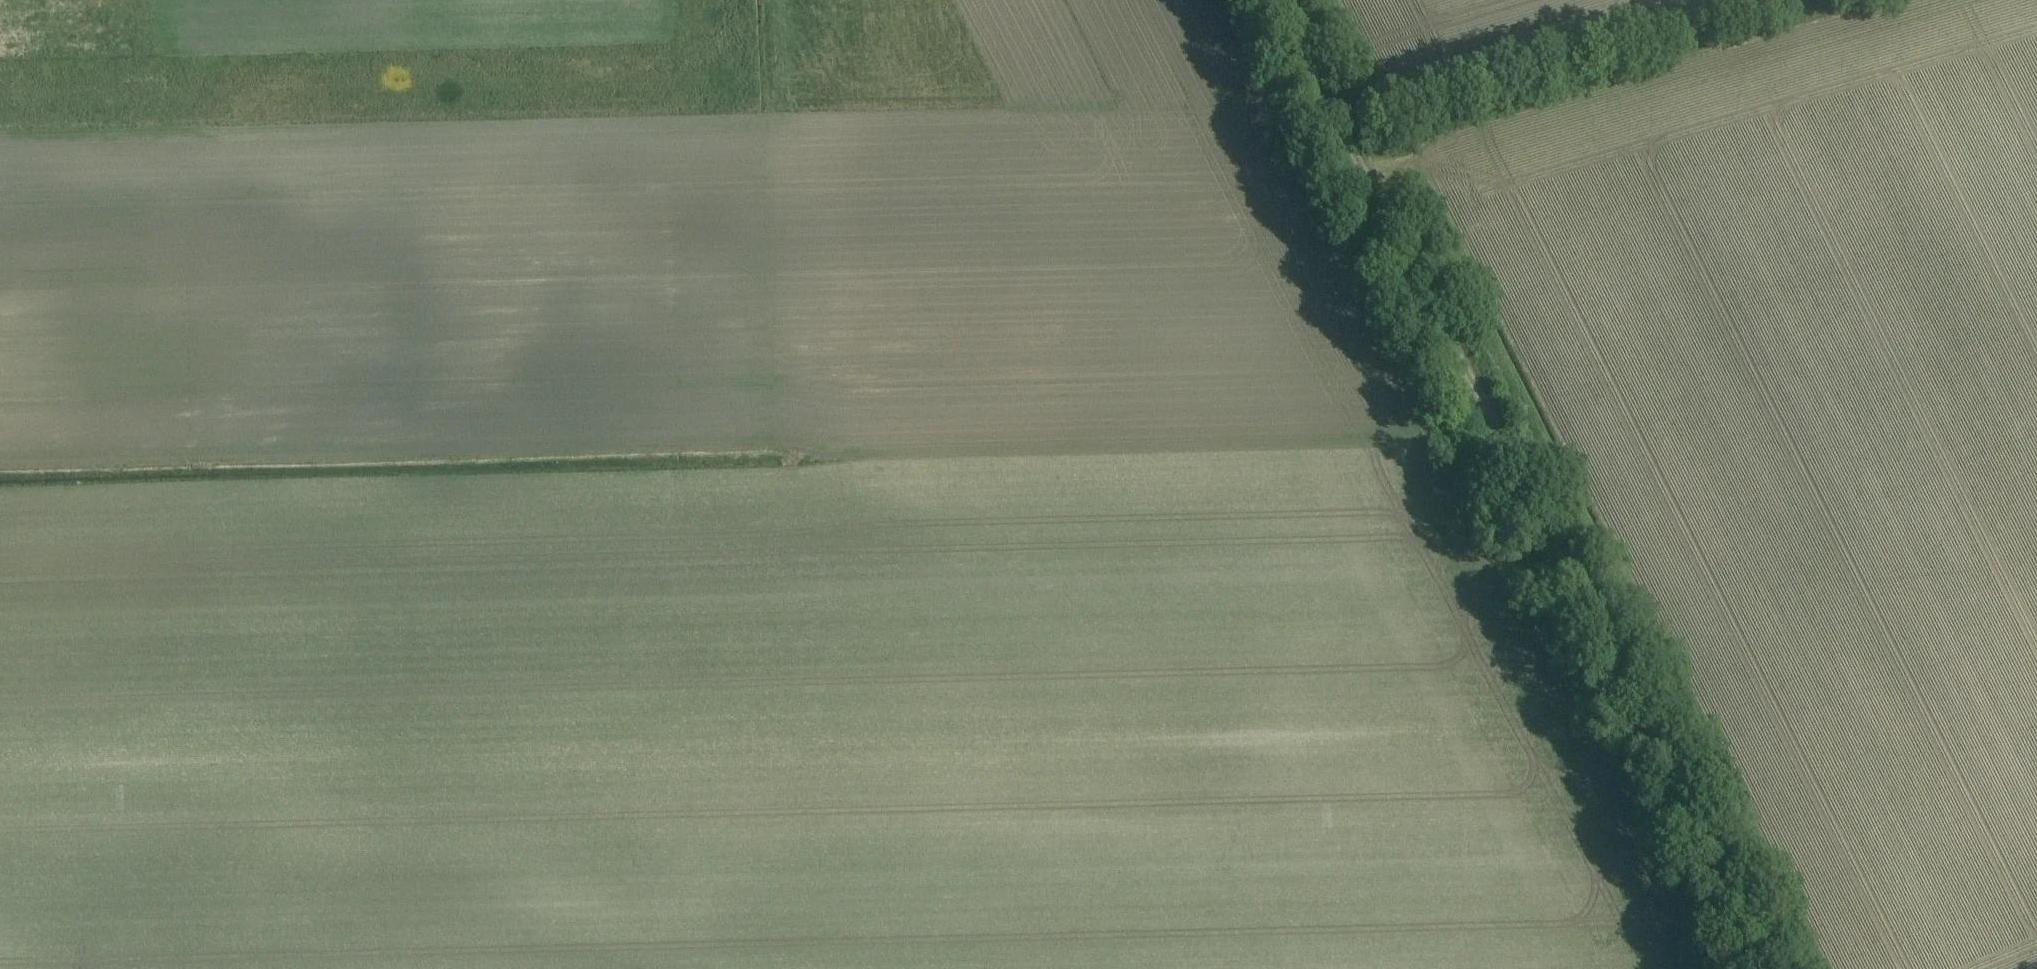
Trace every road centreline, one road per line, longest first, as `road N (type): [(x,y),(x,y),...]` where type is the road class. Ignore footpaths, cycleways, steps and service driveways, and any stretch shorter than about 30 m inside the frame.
road 1 (track): [(1285,0),(1777,968)]

